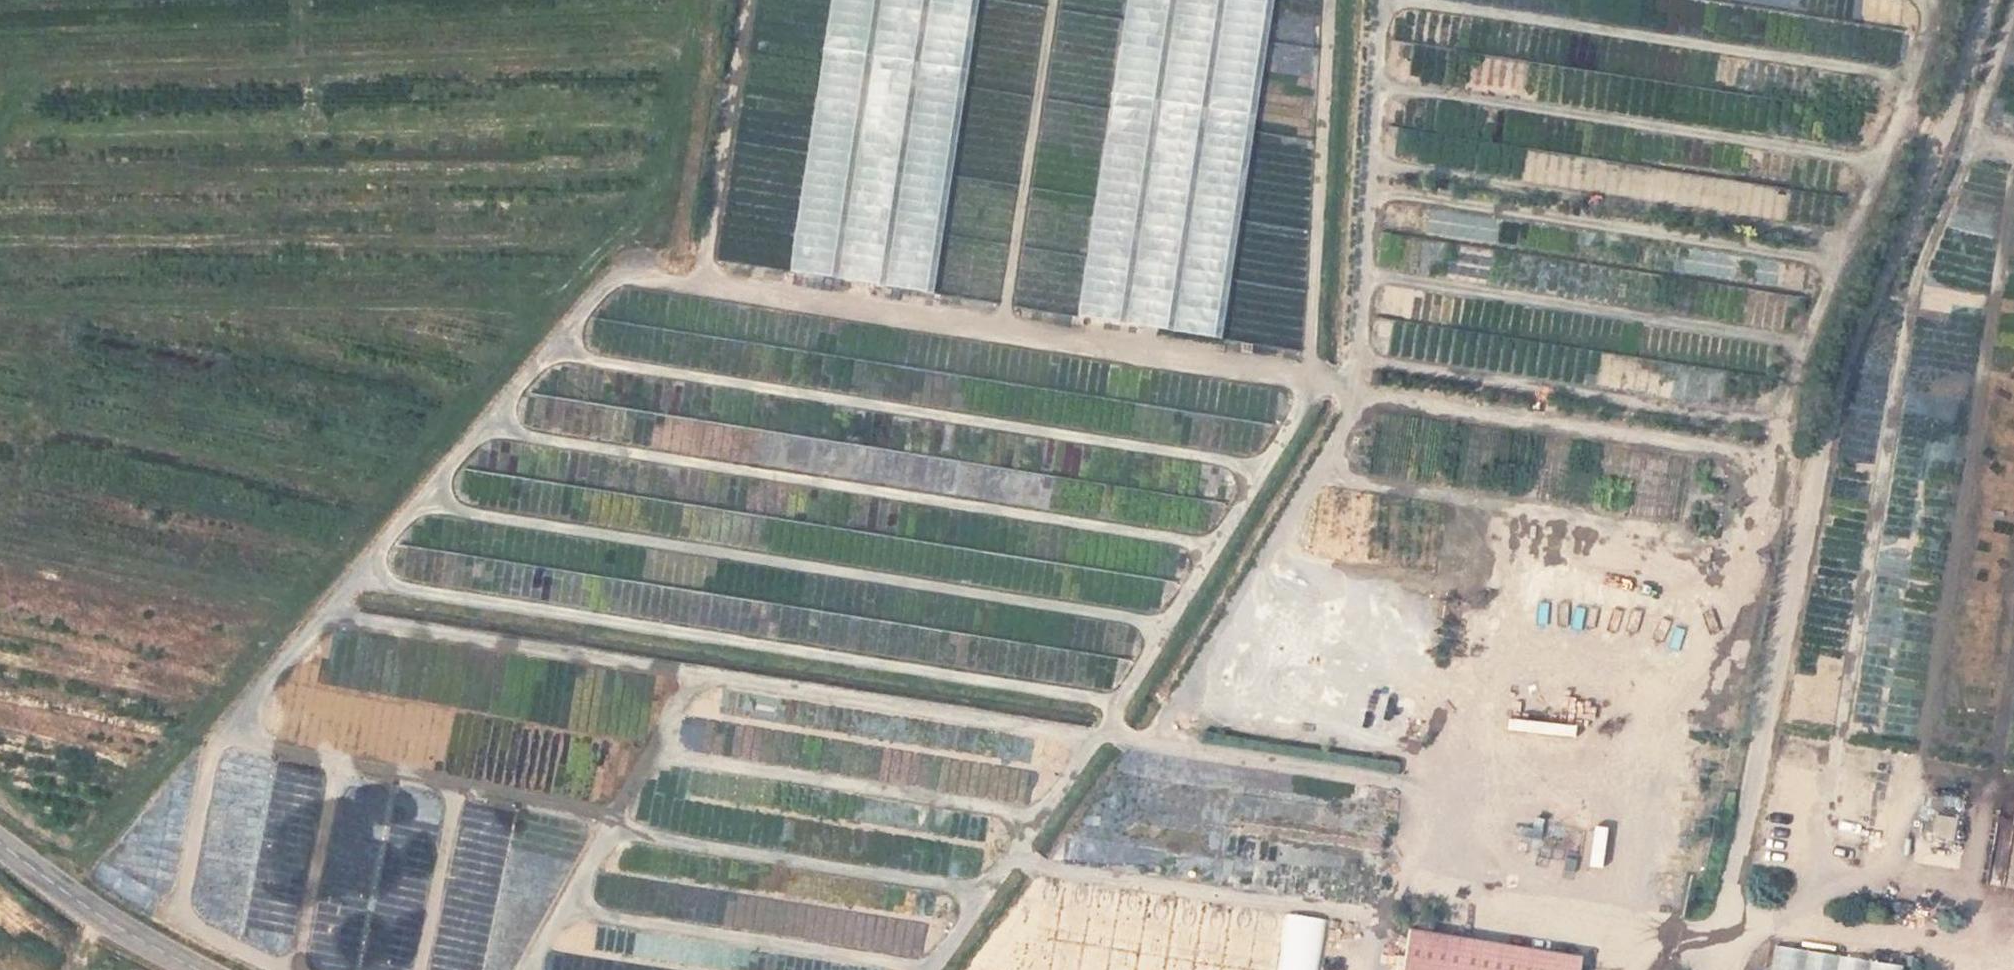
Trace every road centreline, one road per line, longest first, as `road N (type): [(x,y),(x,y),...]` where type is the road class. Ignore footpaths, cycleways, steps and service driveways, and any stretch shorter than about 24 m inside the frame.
road 1 (track): [(1981,0),(1948,105),(1865,302),(1810,477),(1712,969)]
road 2 (tertiary): [(199,969),(93,911),(0,844)]

